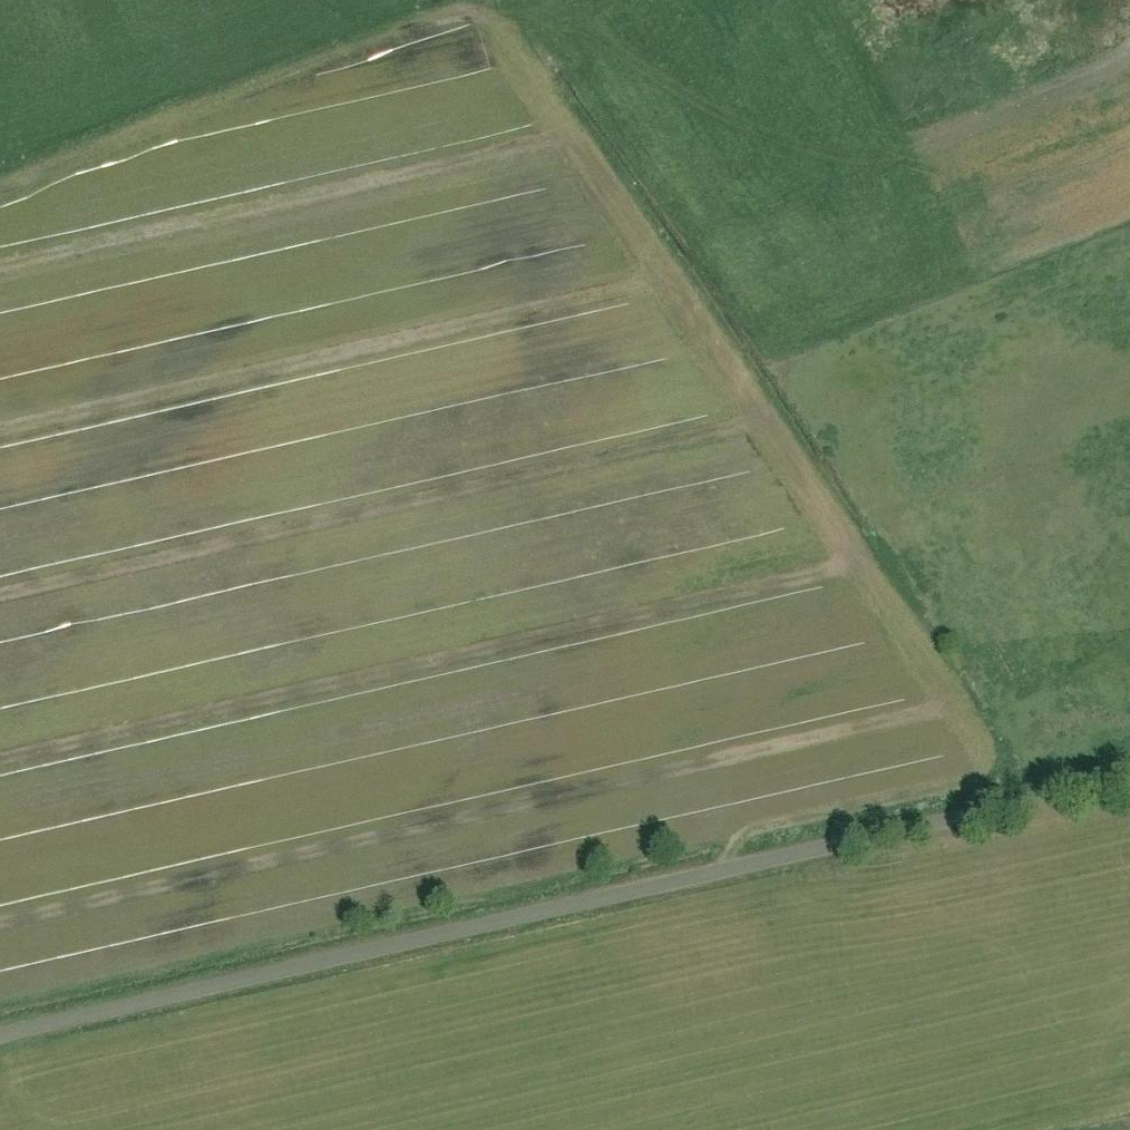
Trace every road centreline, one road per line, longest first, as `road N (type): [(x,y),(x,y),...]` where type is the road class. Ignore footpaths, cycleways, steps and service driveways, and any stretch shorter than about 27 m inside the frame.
road 1 (unclassified): [(0,1035),(1129,781)]

